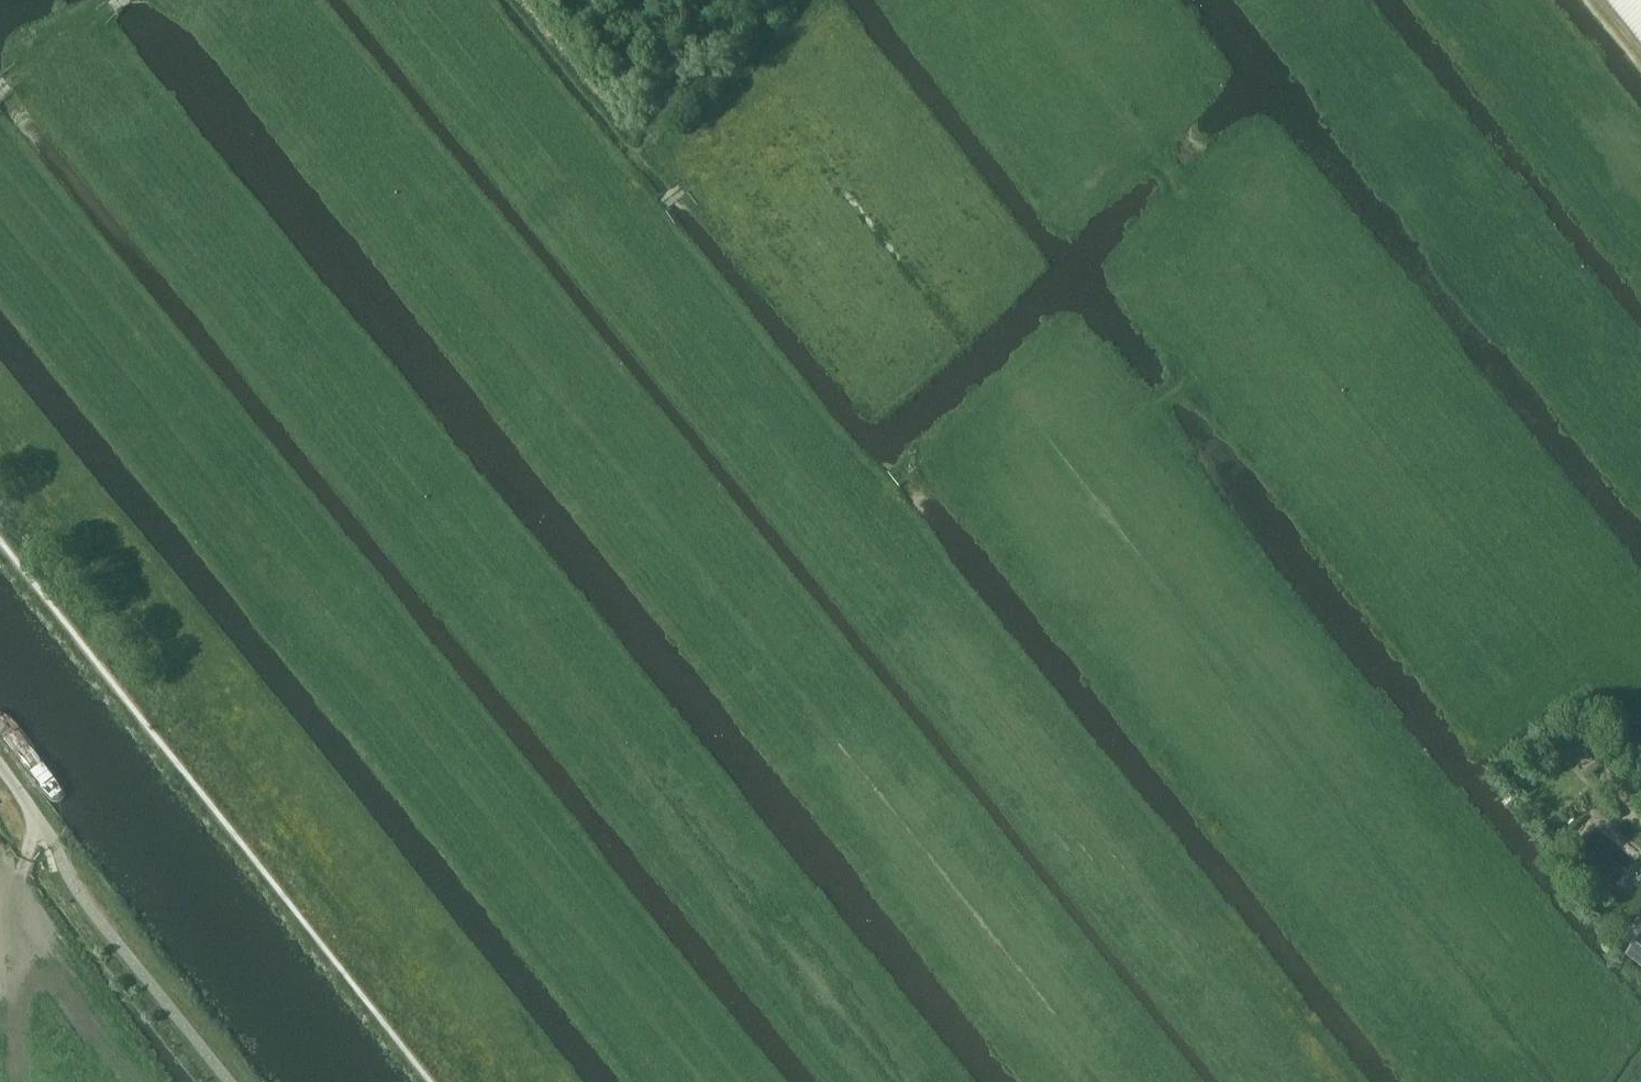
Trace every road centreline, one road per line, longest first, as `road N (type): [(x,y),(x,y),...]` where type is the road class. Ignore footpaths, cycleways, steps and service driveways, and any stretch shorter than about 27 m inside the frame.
road 1 (track): [(1100,425),(1150,408),(1253,337),(1294,331),(1640,632)]
road 2 (track): [(564,147),(444,0)]
road 3 (track): [(123,0),(0,93)]

